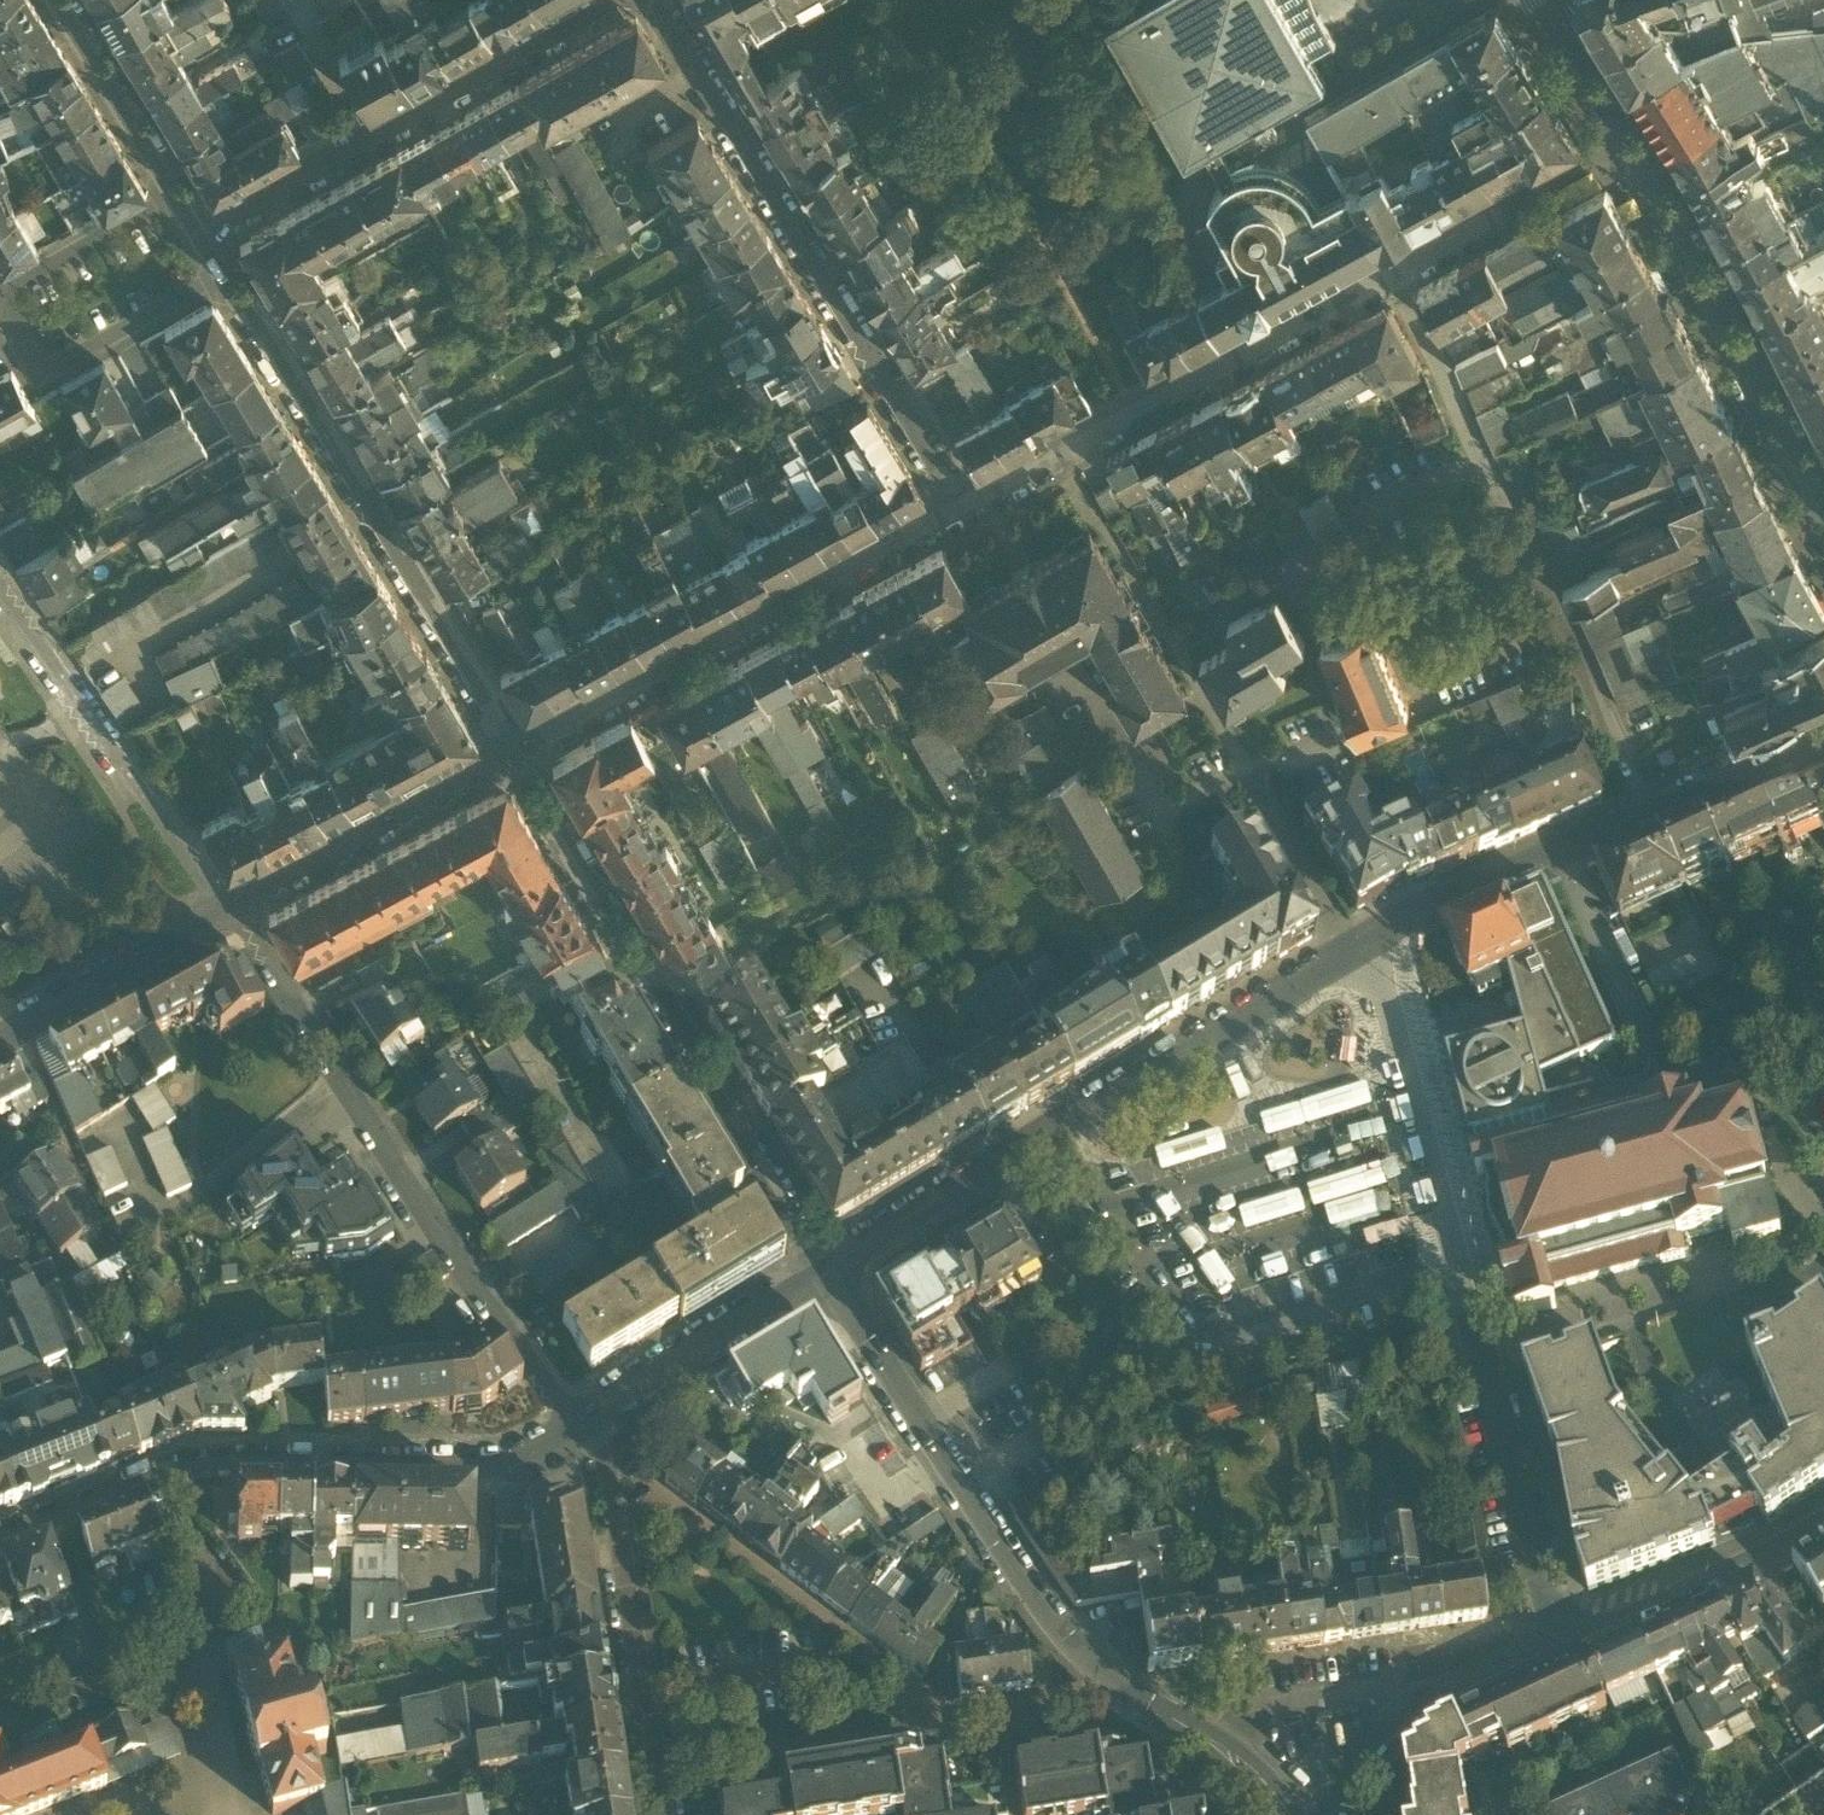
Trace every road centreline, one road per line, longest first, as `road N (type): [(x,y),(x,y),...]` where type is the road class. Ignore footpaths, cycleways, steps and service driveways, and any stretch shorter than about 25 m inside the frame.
road 1 (residential): [(1368,937),(1542,1590),(1562,1637)]
road 2 (residential): [(821,1275),(1061,1631),(1221,1751),(1285,1814)]
road 3 (residential): [(1368,937),(821,1275)]
road 4 (residential): [(246,907),(455,1252),(578,1420)]
road 5 (residential): [(963,515),(648,0)]
road 6 (residential): [(578,1420),(512,1463),(196,1460),(0,1532)]
road 7 (residential): [(522,758),(821,1275)]
road 8 (residential): [(1380,284),(1403,293),(1584,660),(1638,810)]
road 9 (residential): [(228,277),(522,758)]
road 10 (residential): [(522,758),(963,515)]
road 11 (residential): [(963,515),(1380,284)]
road 12 (residential): [(957,1719),(606,1451)]
road 13 (residential): [(1621,152),(1823,523)]
road 14 (residential): [(0,593),(211,925)]
road 15 (residential): [(606,1451),(664,1814)]
road 16 (residential): [(246,907),(522,758)]
road 17 (residential): [(1562,1637),(1410,1702),(1371,1738),(1323,1814)]
road 18 (residential): [(1638,810),(1368,937)]
road 19 (residential): [(632,0),(377,143)]
road 20 (residential): [(1823,1515),(1764,1556),(1562,1637)]
road 21 (residential): [(578,1420),(821,1275)]
road 22 (residential): [(1380,284),(1621,152)]
road 23 (residential): [(22,340),(45,380),(228,277)]
road 24 (residential): [(0,1039),(211,925)]
road 25 (residential): [(58,0),(177,195)]
road 26 (residential): [(1823,728),(1638,810)]
road 27 (residential): [(177,195),(0,293)]
road 28 (residential): [(377,143),(204,238)]
road 29 (residential): [(1534,0),(1621,152)]
road 30 (residential): [(377,143),(298,0)]

